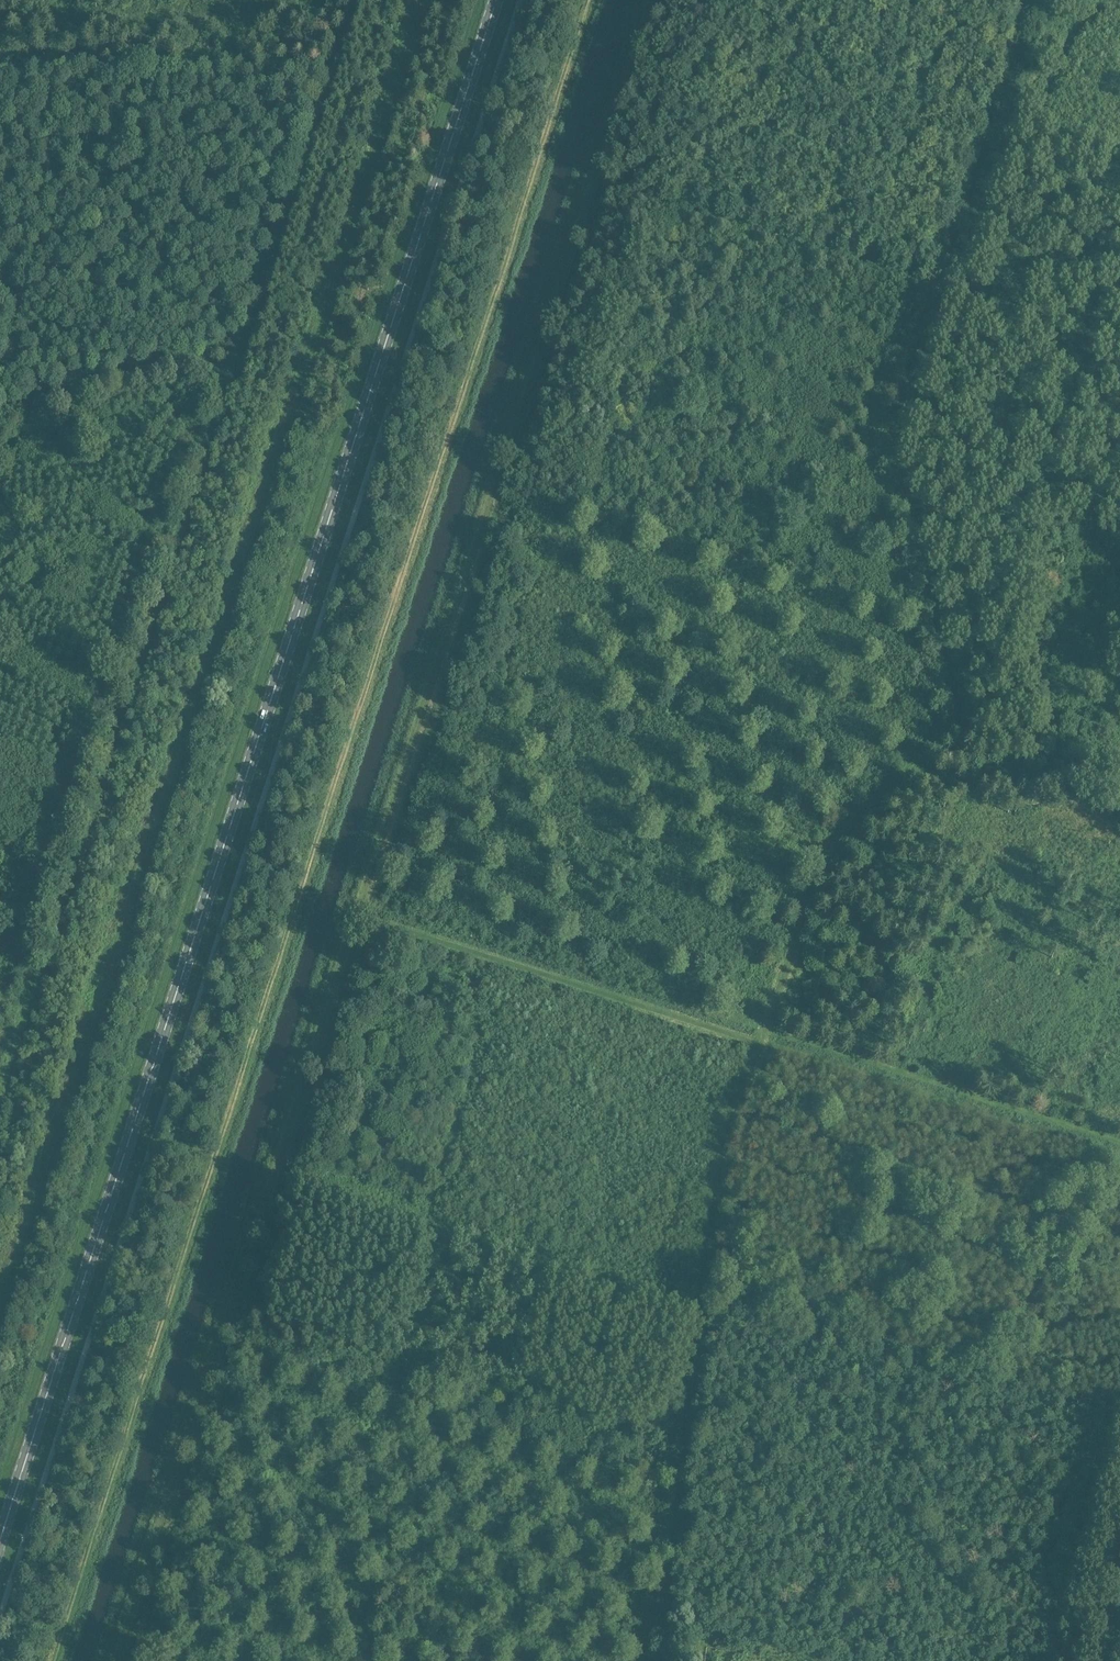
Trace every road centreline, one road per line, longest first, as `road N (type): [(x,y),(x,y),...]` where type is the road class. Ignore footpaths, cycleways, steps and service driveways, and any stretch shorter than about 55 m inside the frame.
road 1 (secondary): [(0,1538),(497,0)]
road 2 (track): [(666,1660),(679,1530),(717,1307),(727,1161),(821,876)]
road 3 (track): [(1045,794),(963,749),(957,670),(893,444),(936,316)]
road 4 (track): [(936,316),(930,283),(896,255),(853,167),(796,85),(762,0)]
road 5 (track): [(936,316),(1032,0)]

